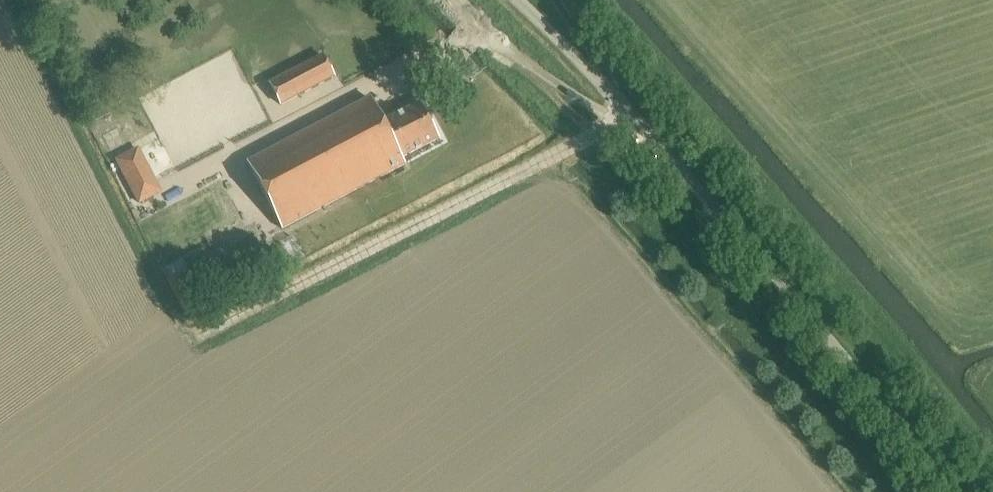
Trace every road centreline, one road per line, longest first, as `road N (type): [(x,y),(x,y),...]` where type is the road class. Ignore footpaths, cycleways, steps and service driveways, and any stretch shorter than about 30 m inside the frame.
road 1 (unclassified): [(950,491),(705,195),(518,0)]
road 2 (track): [(457,0),(478,26),(653,141)]

